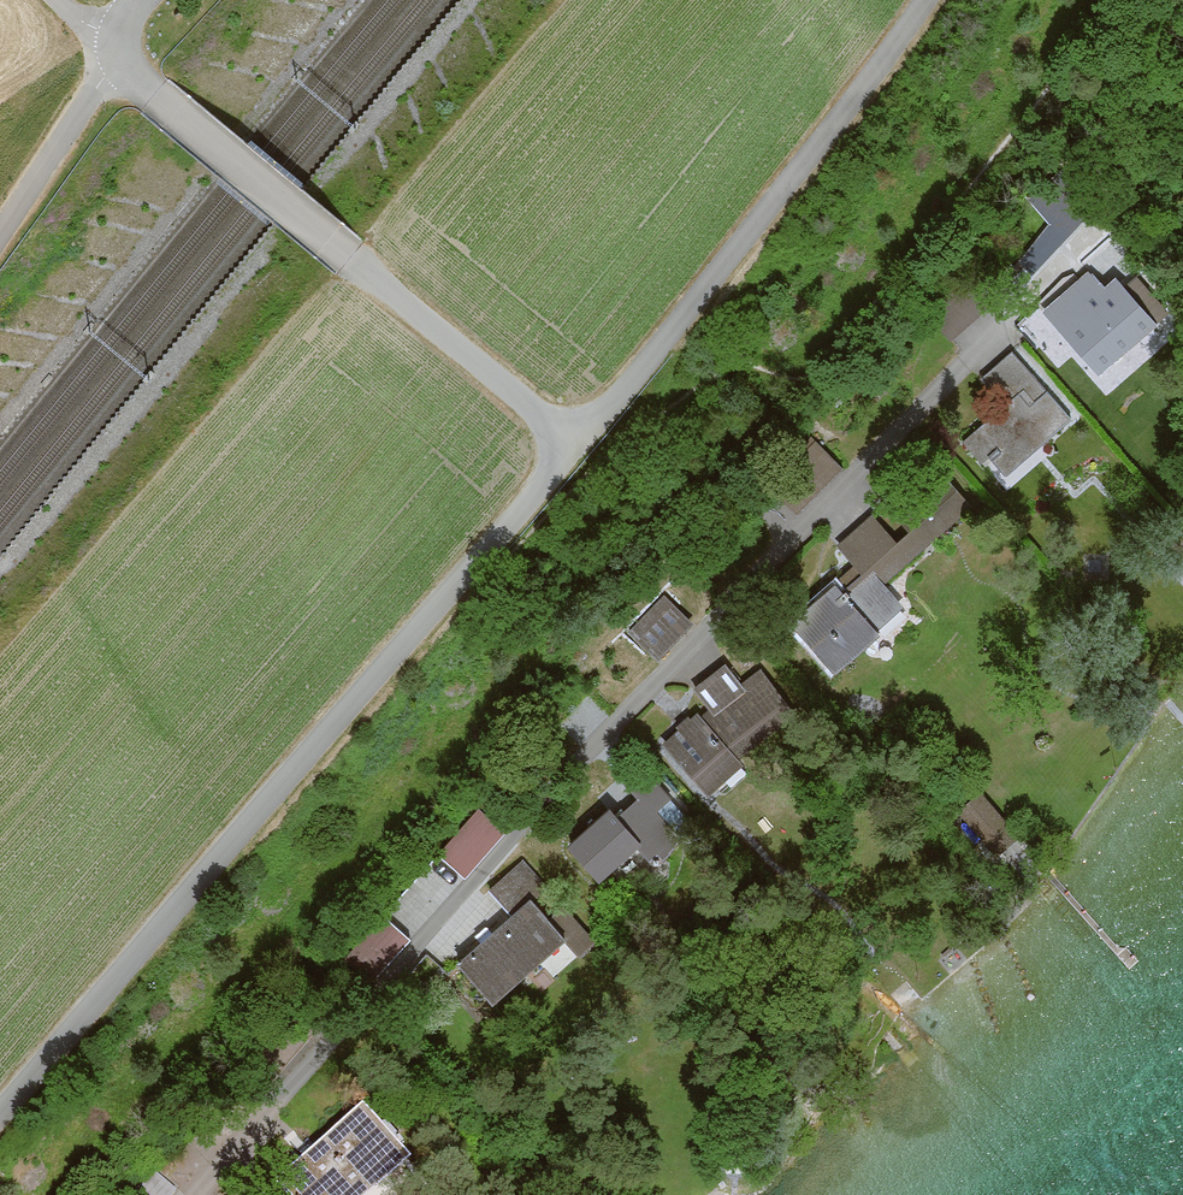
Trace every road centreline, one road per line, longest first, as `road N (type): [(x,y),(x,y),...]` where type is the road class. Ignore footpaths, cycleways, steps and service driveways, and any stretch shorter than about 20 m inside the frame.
road 1 (residential): [(195,1194),(619,718),(1120,200)]
road 2 (unclassified): [(0,1117),(576,444)]
road 3 (unclassified): [(576,444),(155,95),(125,52)]
road 4 (unclassified): [(576,444),(924,0)]
road 5 (unclassified): [(0,240),(125,52)]

